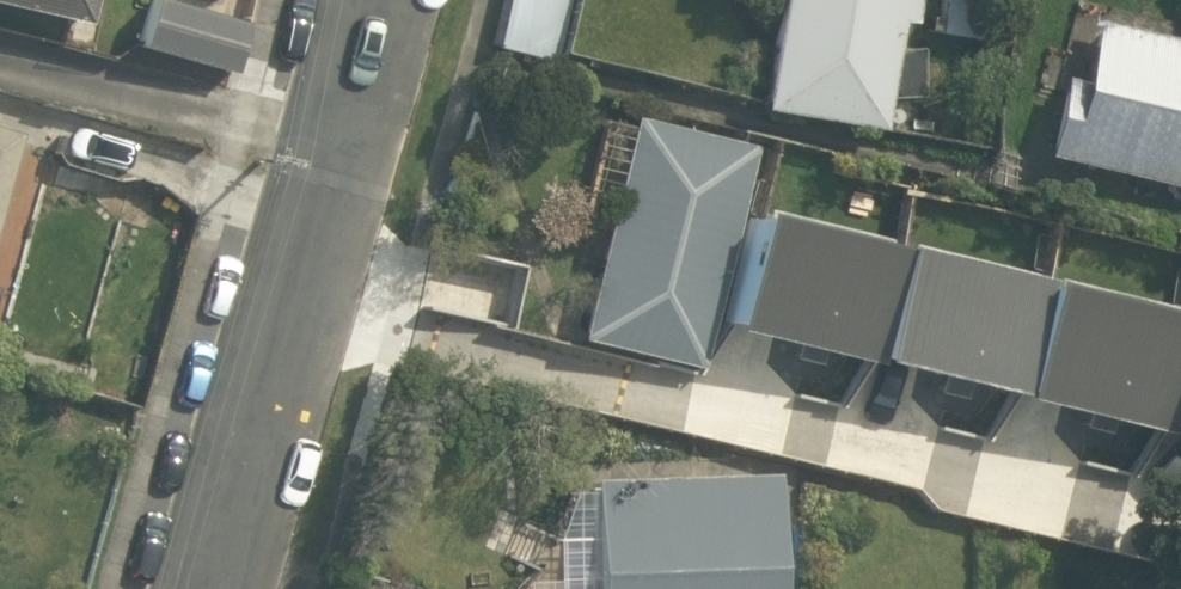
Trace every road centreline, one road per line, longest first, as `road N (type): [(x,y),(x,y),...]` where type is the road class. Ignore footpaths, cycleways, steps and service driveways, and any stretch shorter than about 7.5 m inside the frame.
road 1 (residential): [(381,0),(214,588)]

